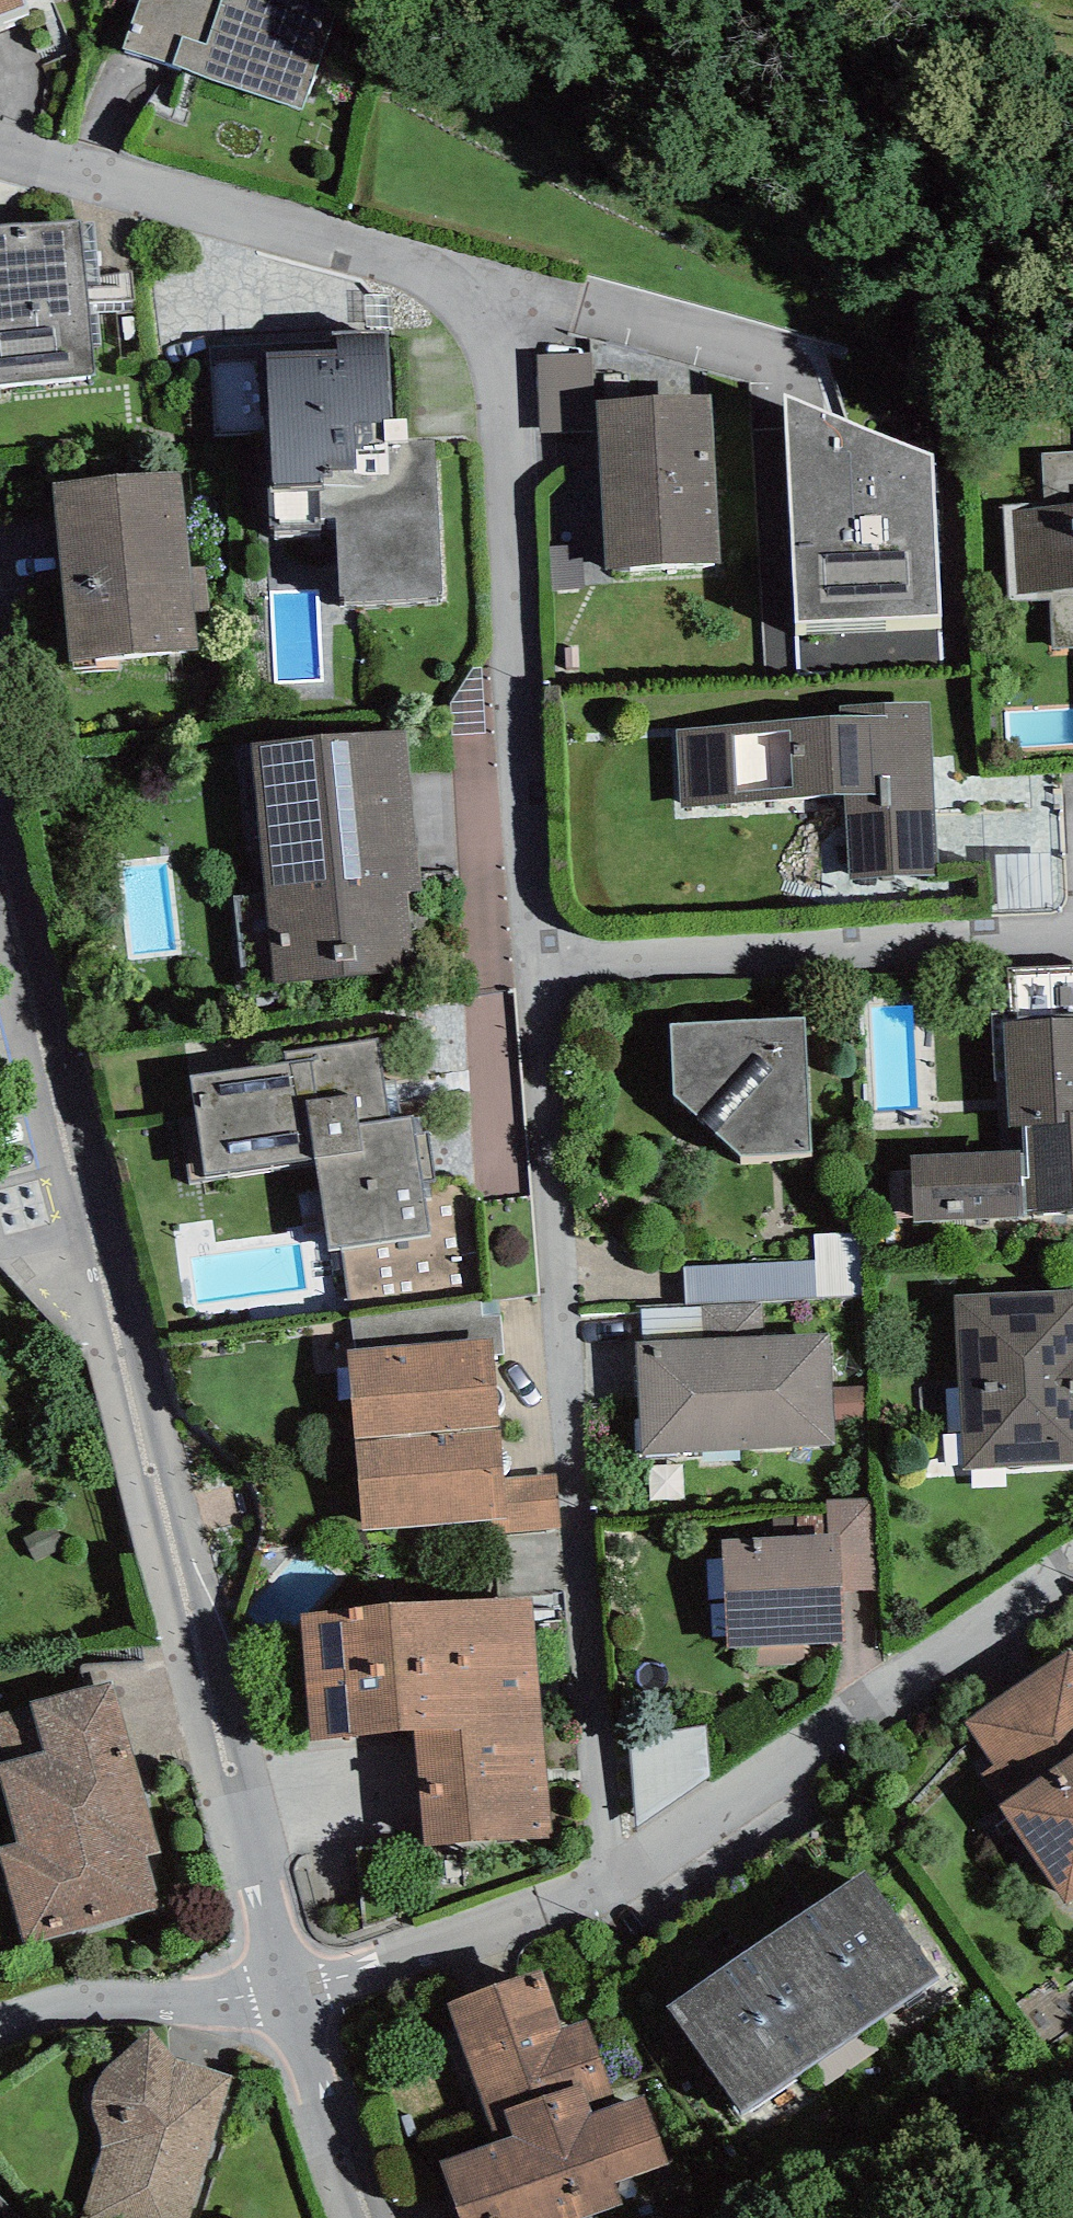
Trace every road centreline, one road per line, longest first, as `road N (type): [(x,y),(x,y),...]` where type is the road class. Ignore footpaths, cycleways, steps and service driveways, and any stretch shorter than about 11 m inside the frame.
road 1 (residential): [(0,886),(286,1996)]
road 2 (residential): [(0,159),(369,270),(431,302),(462,356),(506,971)]
road 3 (residential): [(506,971),(614,1889)]
road 4 (residential): [(506,971),(1064,939),(1072,931)]
road 5 (residential): [(614,1889),(1072,1576)]
road 6 (residential): [(286,1996),(614,1889)]
road 7 (residential): [(0,2028),(77,2001),(286,1996)]
road 8 (residential): [(286,1996),(316,2104),(370,2217)]

